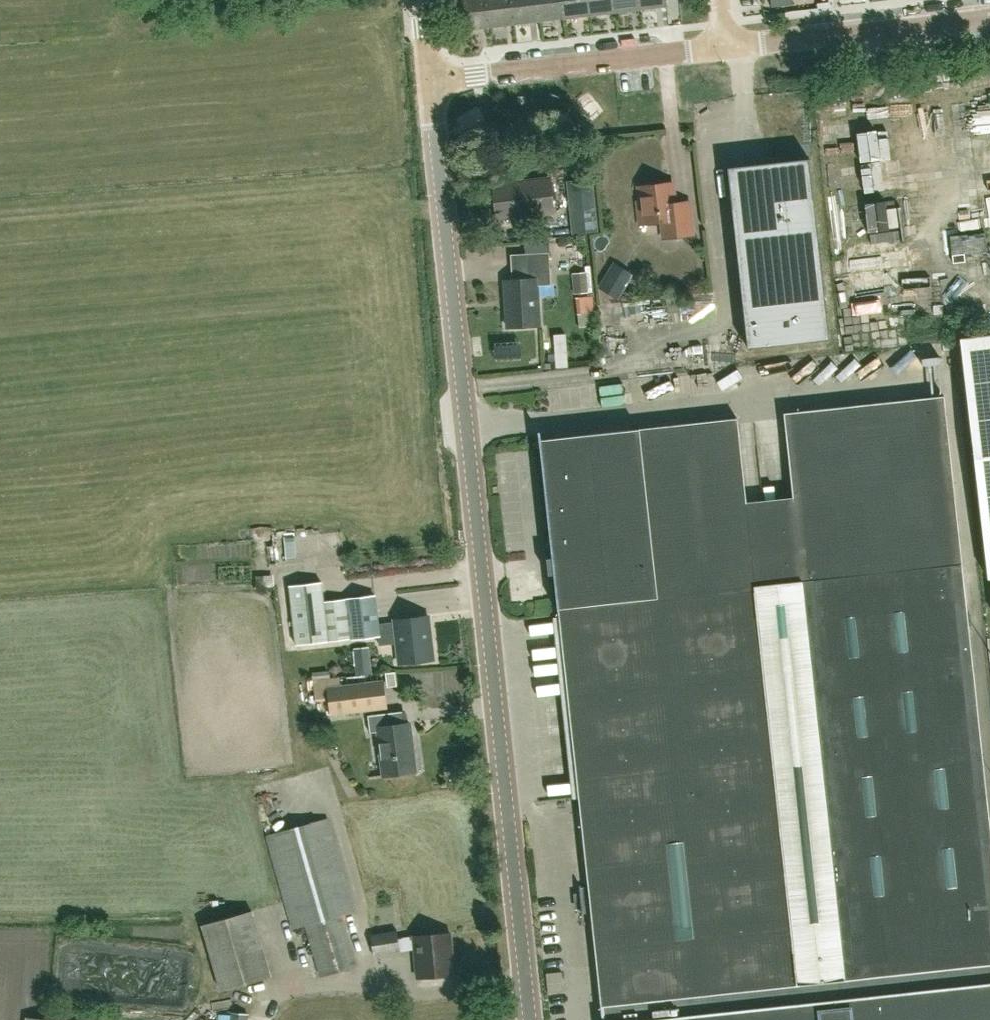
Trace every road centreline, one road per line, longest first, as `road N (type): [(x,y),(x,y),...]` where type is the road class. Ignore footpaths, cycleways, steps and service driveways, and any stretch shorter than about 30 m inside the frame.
road 1 (unclassified): [(531,1019),(430,84)]
road 2 (residential): [(430,84),(725,48)]
road 3 (residential): [(725,48),(989,17)]

